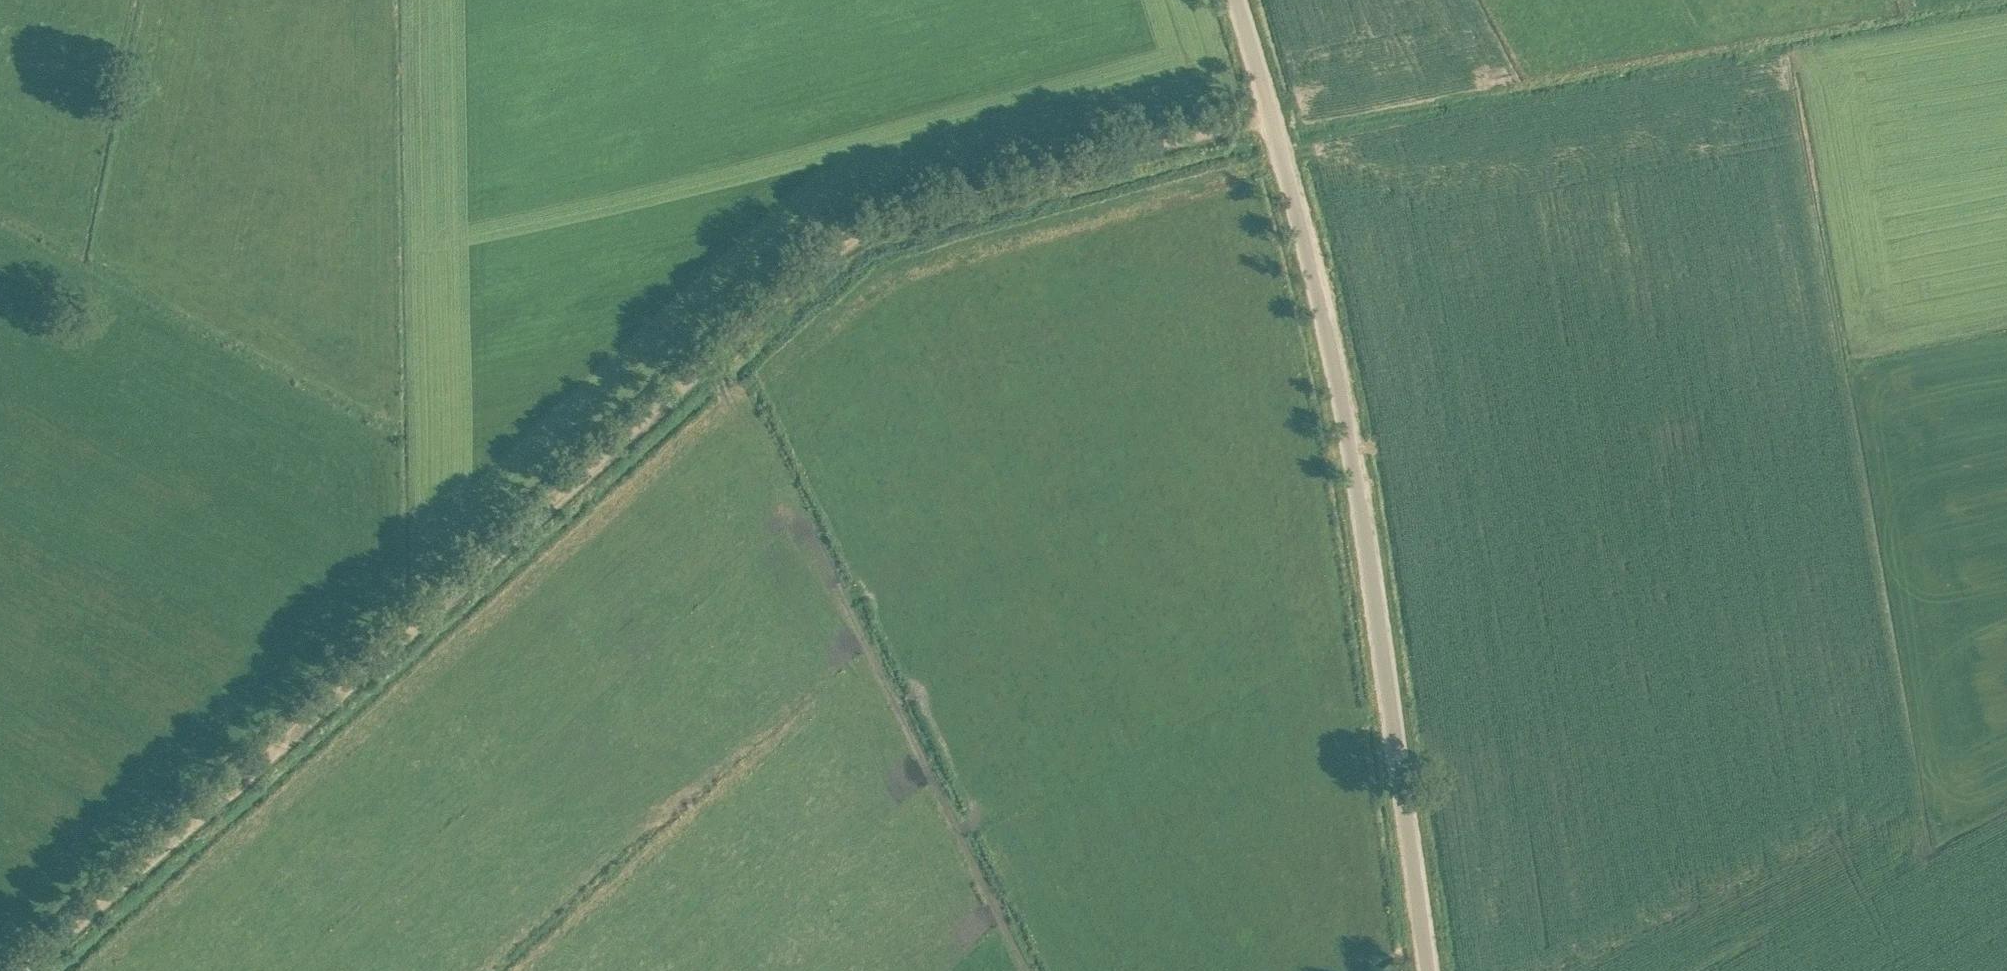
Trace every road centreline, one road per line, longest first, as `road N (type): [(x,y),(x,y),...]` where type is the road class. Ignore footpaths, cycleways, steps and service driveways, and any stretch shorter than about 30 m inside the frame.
road 1 (track): [(1271,115),(906,214),(841,247),(19,970)]
road 2 (unclassified): [(1428,970),(1341,396),(1234,0)]

